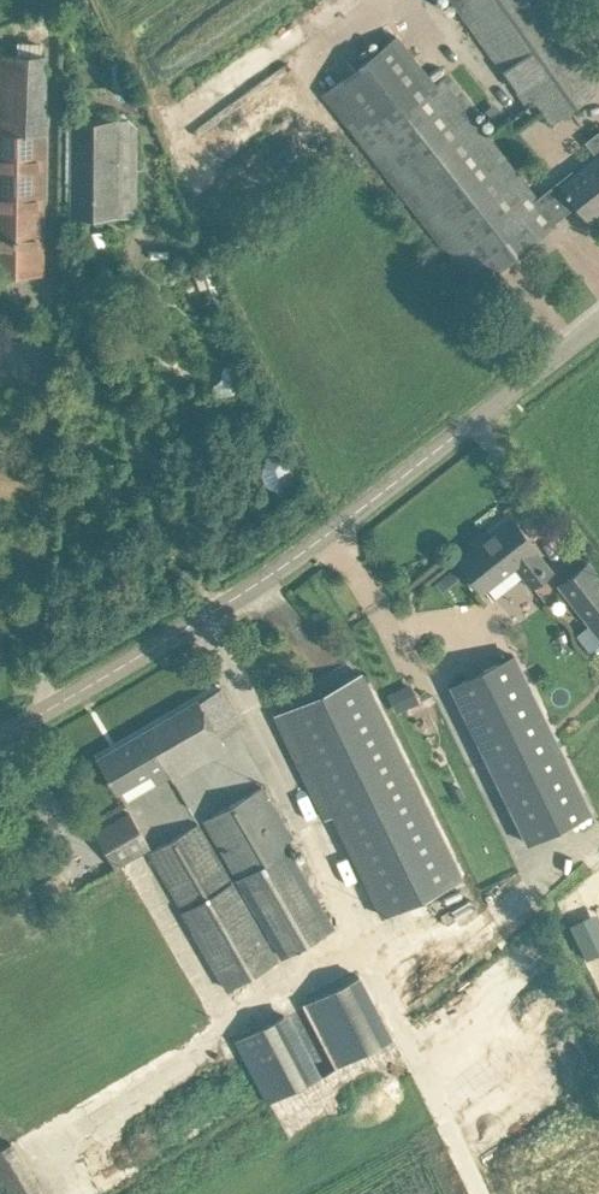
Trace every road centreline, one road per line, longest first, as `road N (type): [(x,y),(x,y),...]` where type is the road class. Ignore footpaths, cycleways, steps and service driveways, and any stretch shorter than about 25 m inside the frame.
road 1 (unclassified): [(0,737),(224,608),(598,323)]

